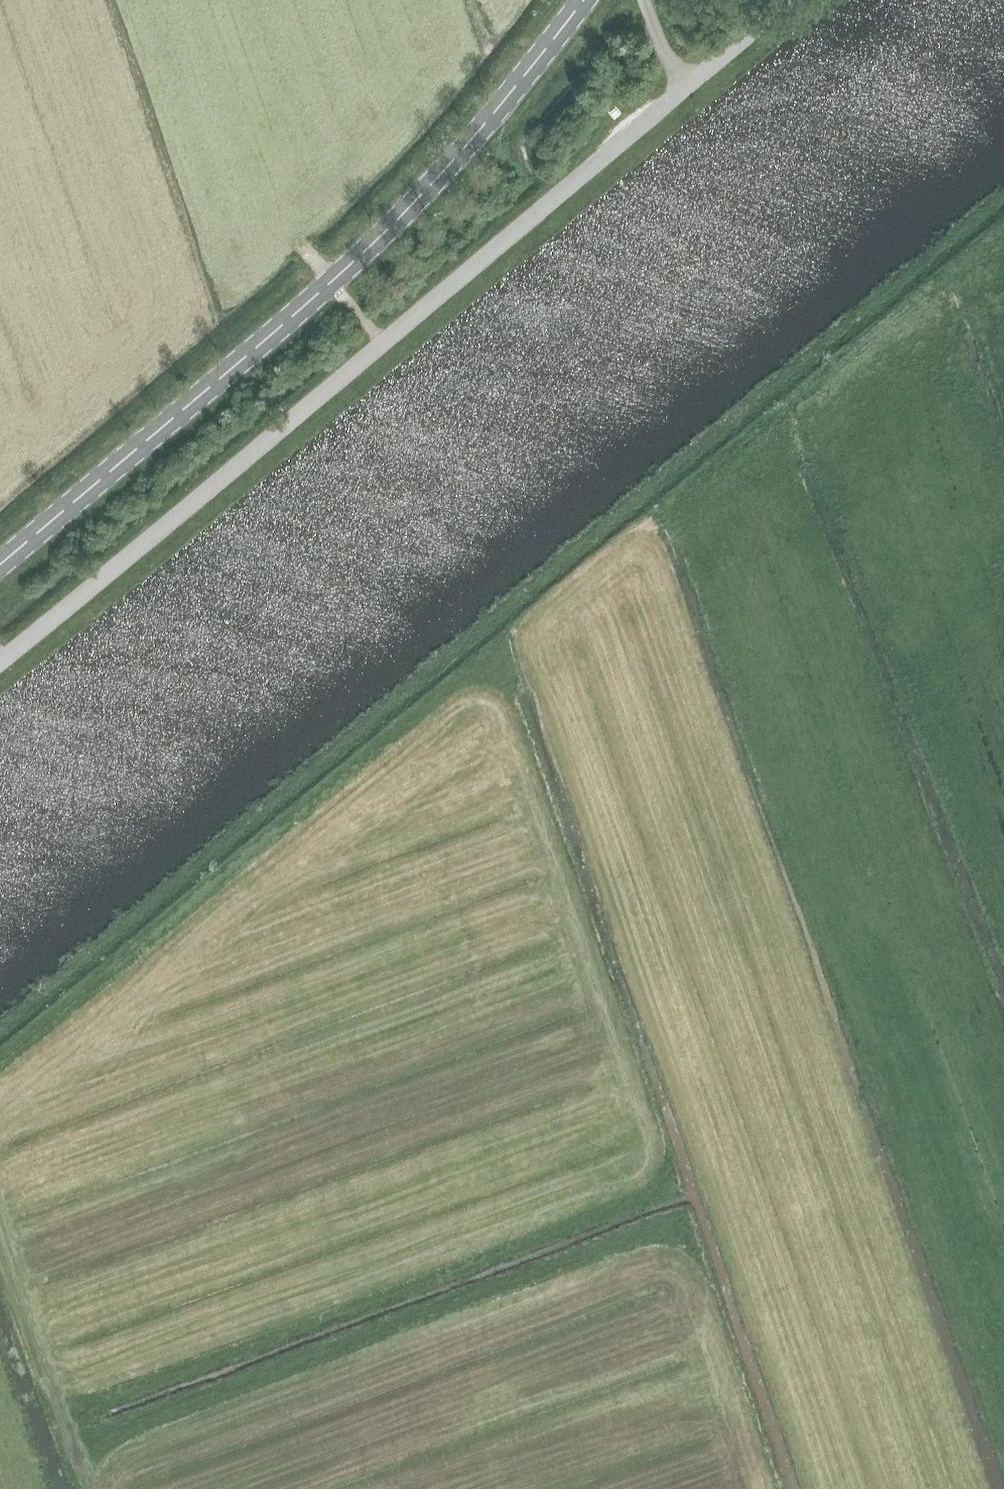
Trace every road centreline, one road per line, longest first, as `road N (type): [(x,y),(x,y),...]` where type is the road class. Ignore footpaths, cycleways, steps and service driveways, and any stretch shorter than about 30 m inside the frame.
road 1 (unclassified): [(0,659),(782,0)]
road 2 (tertiary): [(0,566),(335,283),(532,77),(585,0)]

